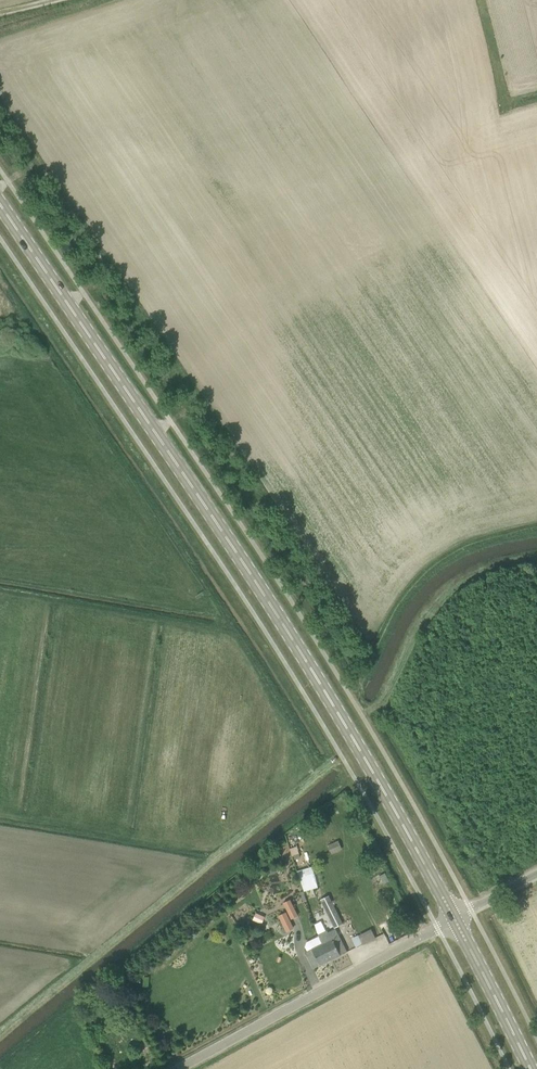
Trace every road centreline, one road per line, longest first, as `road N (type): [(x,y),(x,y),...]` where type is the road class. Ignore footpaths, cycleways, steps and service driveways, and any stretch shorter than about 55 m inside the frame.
road 1 (primary): [(455,919),(348,729),(0,203)]
road 2 (unclassified): [(178,1068),(455,919)]
road 3 (primary): [(527,1068),(455,919)]

